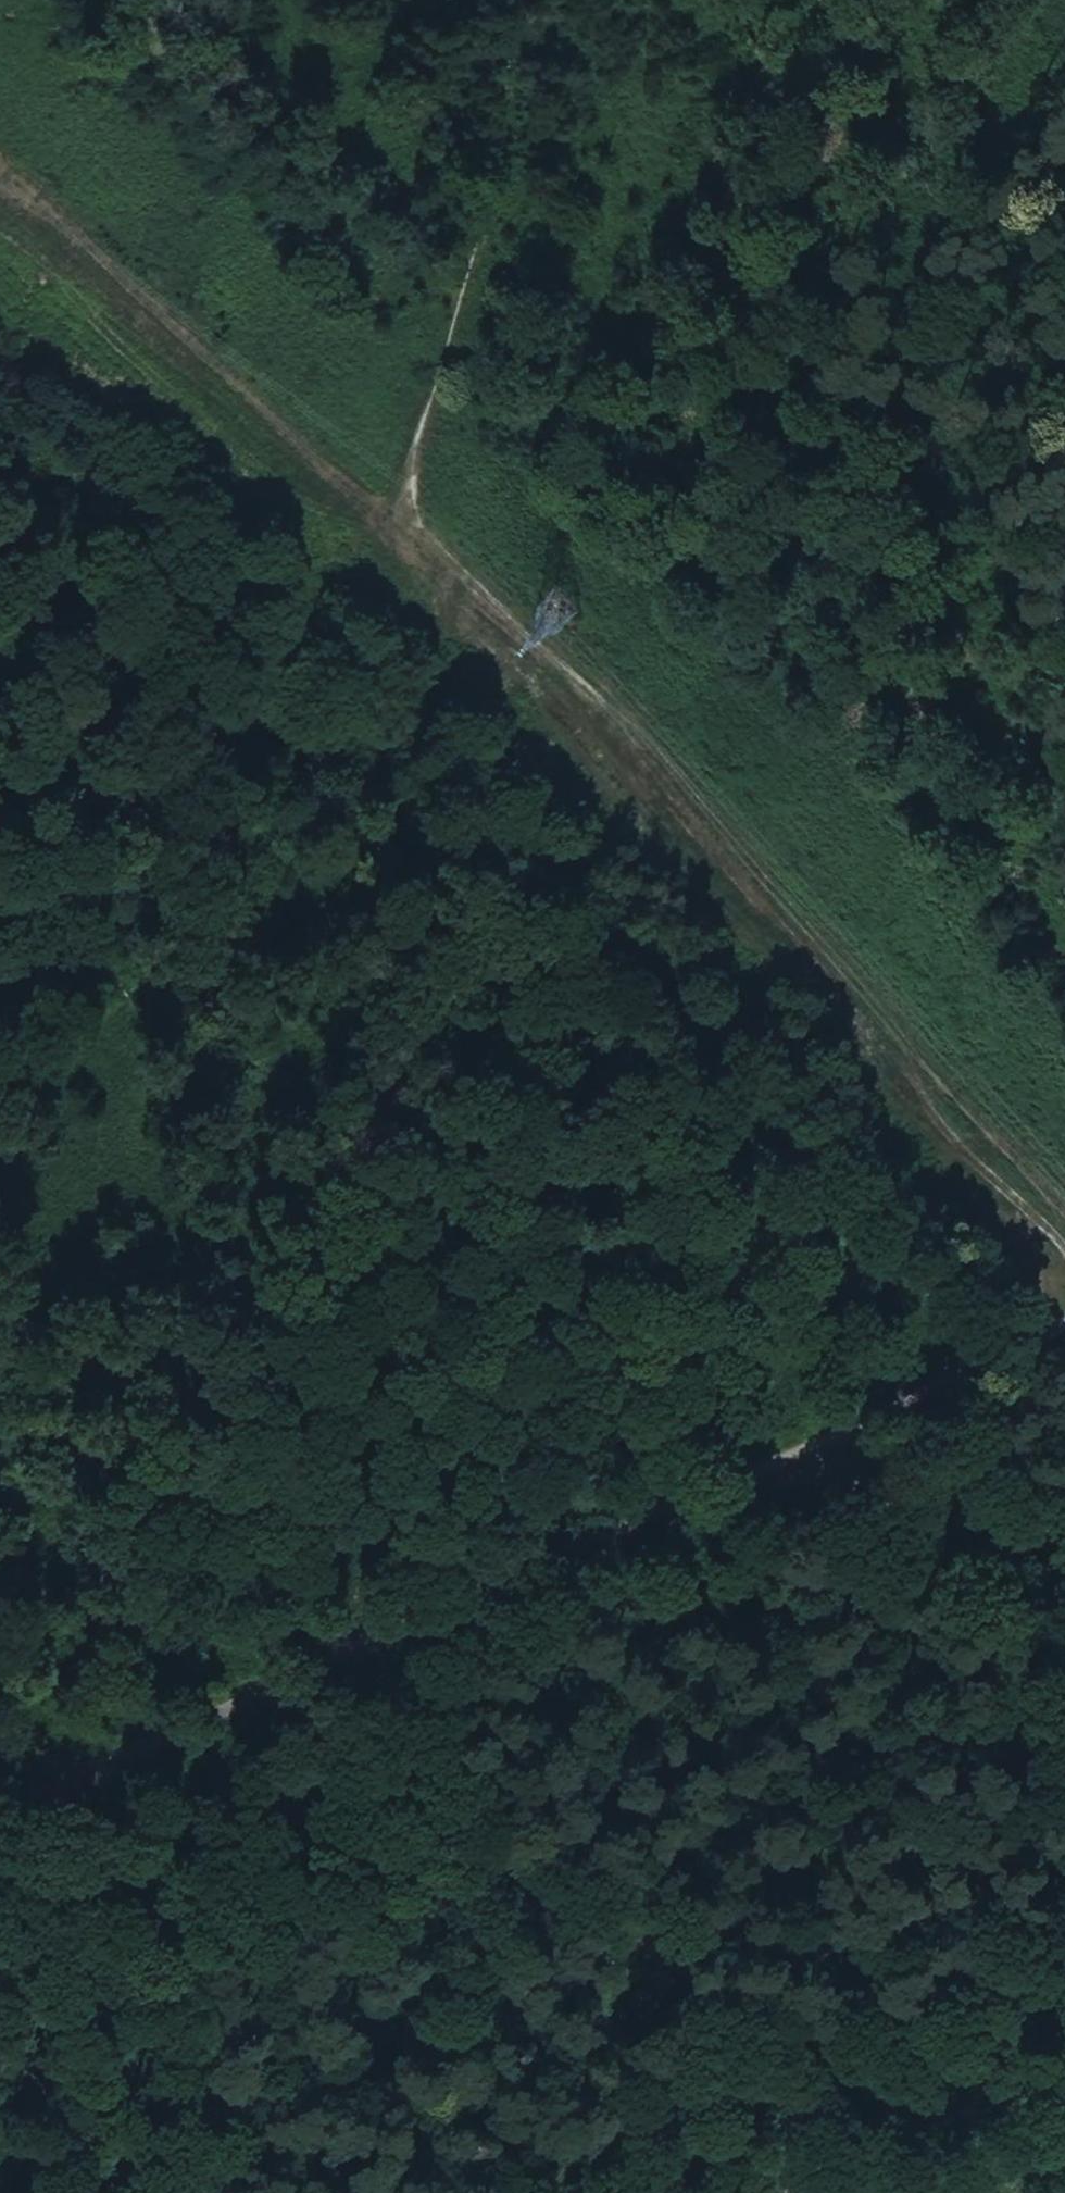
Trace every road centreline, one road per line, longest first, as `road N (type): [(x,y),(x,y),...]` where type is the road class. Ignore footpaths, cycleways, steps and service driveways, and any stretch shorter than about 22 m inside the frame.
road 1 (track): [(0,1820),(767,1475)]
road 2 (track): [(767,1475),(1064,1326)]
road 3 (track): [(767,1475),(1064,1568)]

